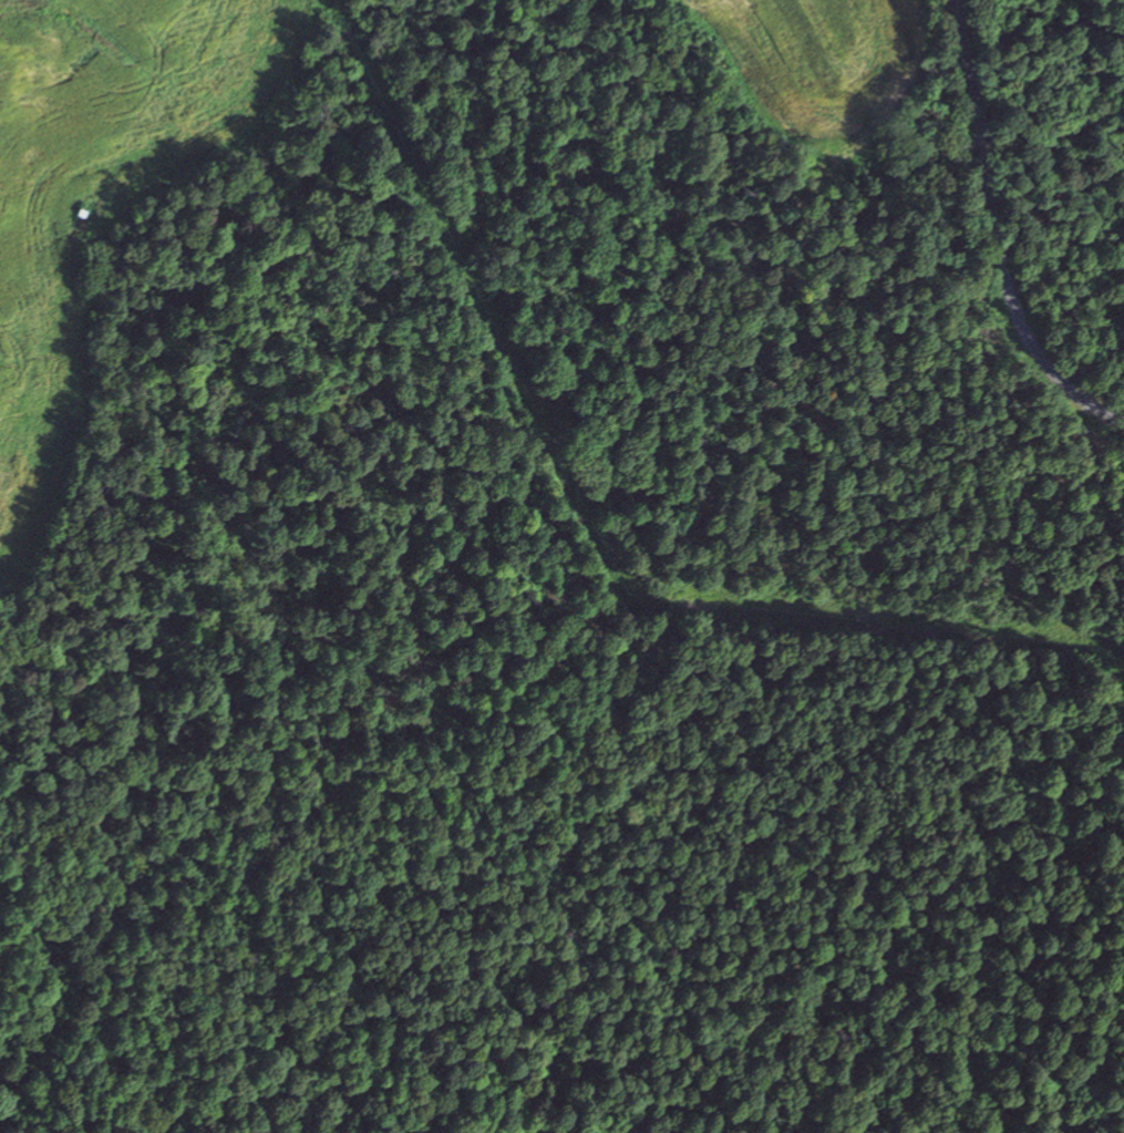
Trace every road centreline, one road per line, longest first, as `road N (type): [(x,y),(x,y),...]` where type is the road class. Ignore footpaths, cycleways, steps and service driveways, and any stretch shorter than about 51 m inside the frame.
road 1 (tertiary): [(1123,423),(1058,381),(1017,321),(955,0)]

